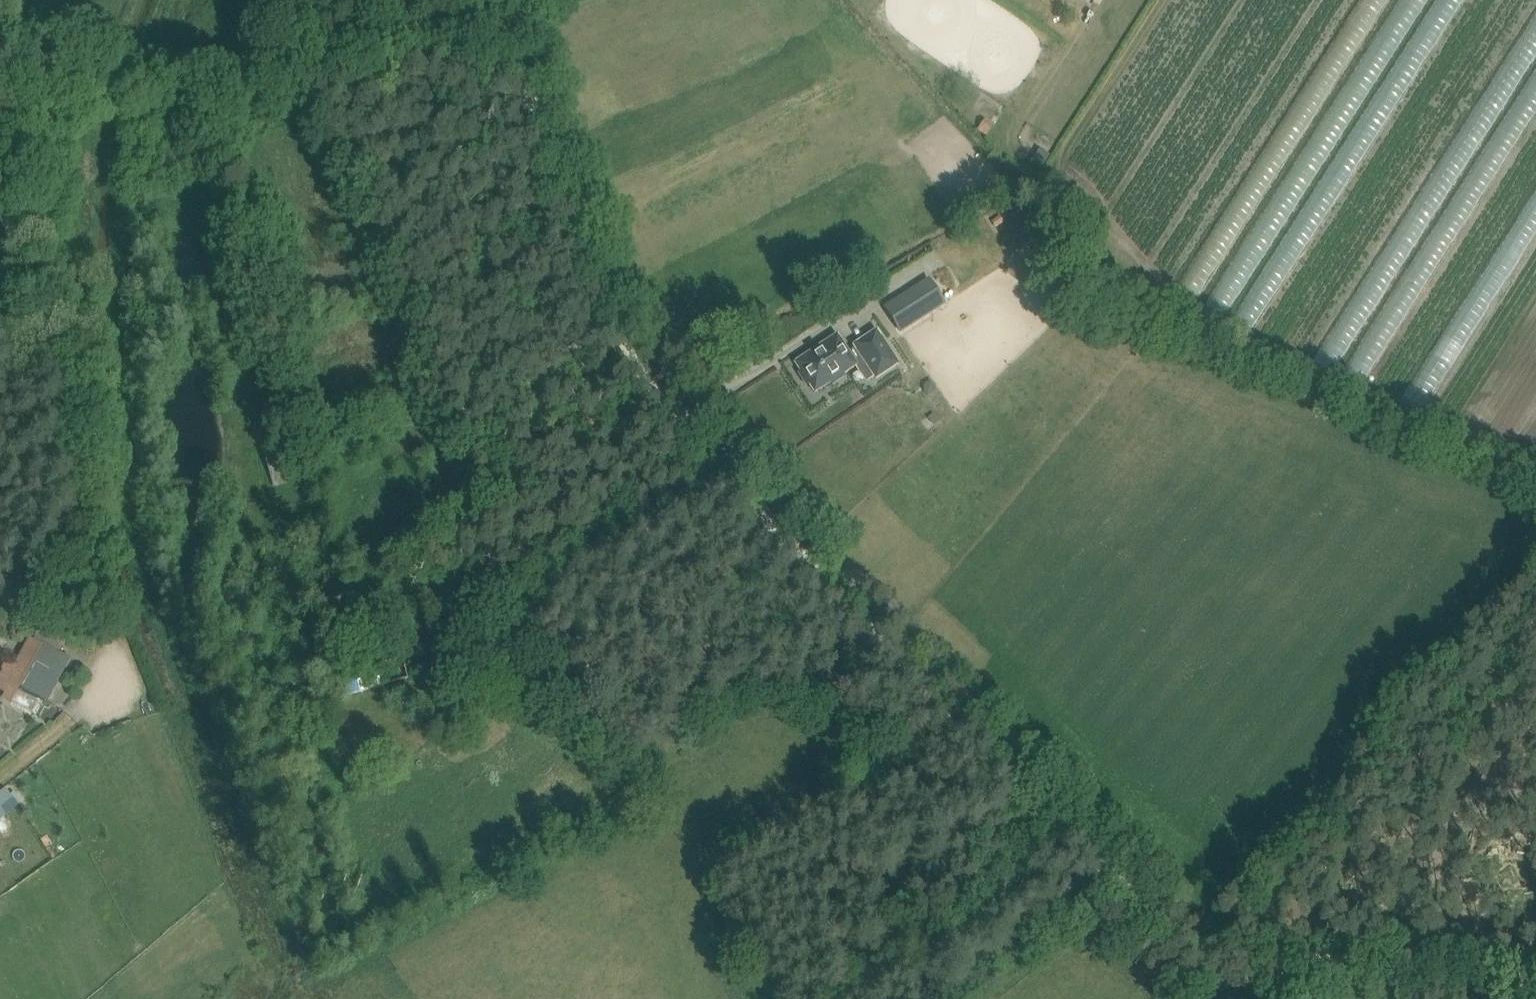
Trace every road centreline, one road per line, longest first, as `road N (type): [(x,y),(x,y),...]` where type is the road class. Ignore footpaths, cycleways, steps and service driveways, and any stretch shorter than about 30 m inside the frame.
road 1 (track): [(484,4),(653,380),(1117,891),(1196,941),(1383,950),(1483,968),(1522,998)]
road 2 (unclassified): [(262,57),(308,53),(495,0)]
road 3 (unclassified): [(71,73),(262,57)]
road 4 (track): [(0,177),(71,73)]

